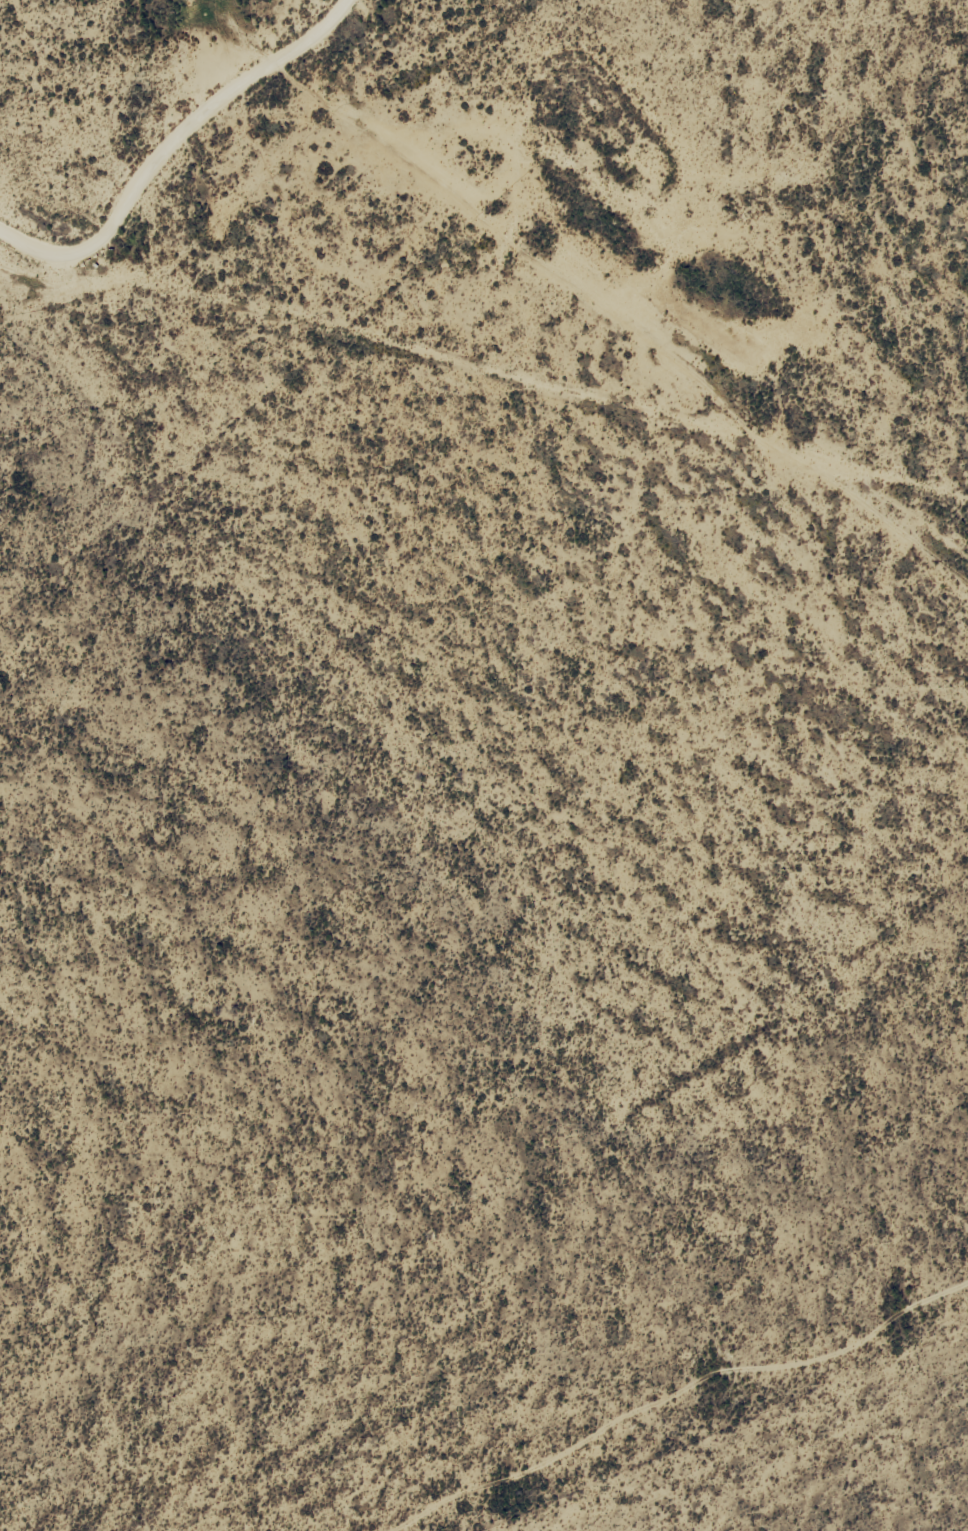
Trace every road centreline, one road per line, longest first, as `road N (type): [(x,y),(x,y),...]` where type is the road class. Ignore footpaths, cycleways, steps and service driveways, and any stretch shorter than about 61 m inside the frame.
road 1 (track): [(0,247),(32,257),(111,222),(336,0)]

